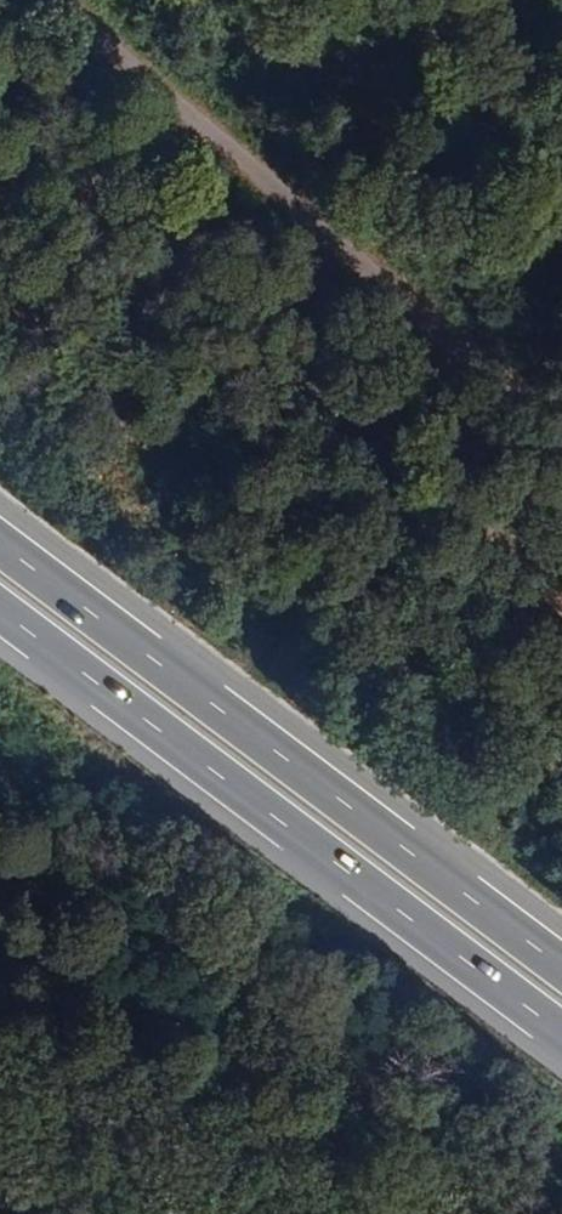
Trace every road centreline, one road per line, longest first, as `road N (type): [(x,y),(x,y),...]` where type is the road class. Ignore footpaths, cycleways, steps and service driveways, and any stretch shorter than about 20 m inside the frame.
road 1 (motorway): [(0,617),(561,1041)]
road 2 (motorway): [(561,961),(0,539)]
road 3 (track): [(561,428),(62,0)]

